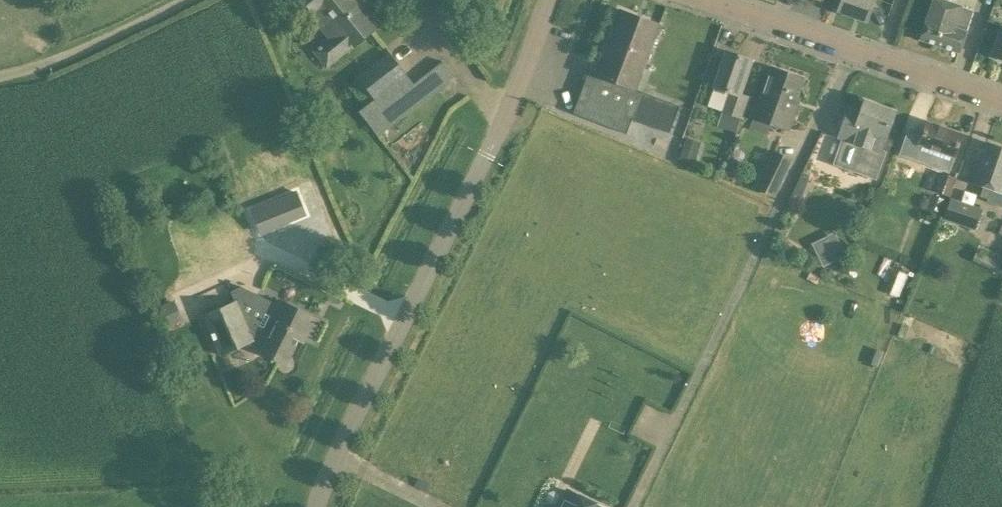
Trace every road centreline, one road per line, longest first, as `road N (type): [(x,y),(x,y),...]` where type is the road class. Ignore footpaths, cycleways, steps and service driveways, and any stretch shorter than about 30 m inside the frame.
road 1 (unclassified): [(318,506),(486,154),(548,0)]
road 2 (unclassified): [(182,0),(85,48),(0,76)]
road 3 (unclassified): [(879,57),(718,0)]
road 4 (unclassified): [(1001,99),(879,57)]

